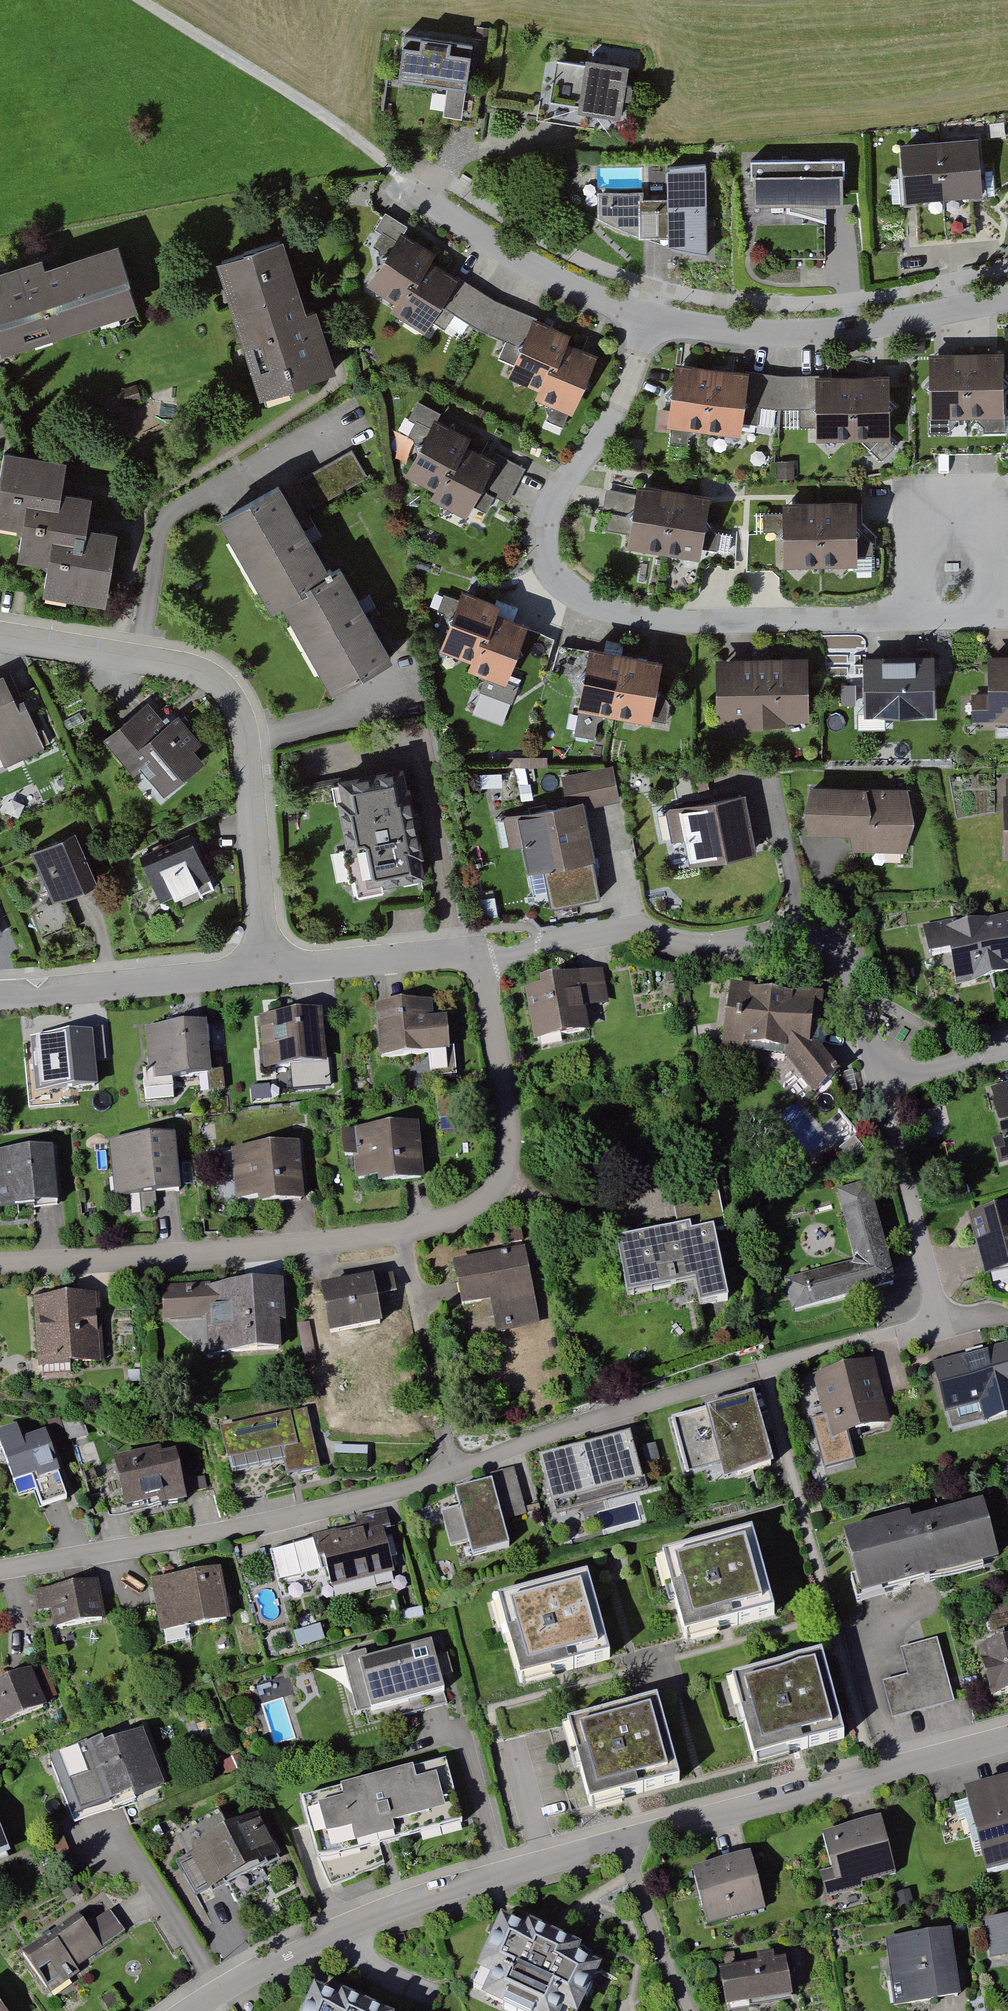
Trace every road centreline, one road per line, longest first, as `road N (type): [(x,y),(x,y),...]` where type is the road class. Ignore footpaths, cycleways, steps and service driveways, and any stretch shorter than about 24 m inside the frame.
road 1 (residential): [(0,1569),(254,1526),(392,1493),(668,1397),(940,1324)]
road 2 (residential): [(0,1264),(261,1250),(419,1230),(476,1210),(507,1176),(508,1125),(478,964)]
road 3 (residential): [(651,318),(611,425),(543,526),(546,558),(564,584),(625,613),(696,622),(912,618)]
road 4 (residential): [(270,970),(241,707),(231,691),(196,666),(0,633)]
road 5 (residential): [(478,964),(631,929),(717,945),(815,933),(849,964),(882,1083)]
road 6 (residential): [(191,2010),(299,1949),(414,1901),(637,1836)]
road 7 (residential): [(637,1836),(1007,1738)]
road 8 (residential): [(651,318),(759,333),(851,330),(1007,298)]
road 9 (residential): [(398,171),(535,270),(651,318)]
road 10 (residential): [(0,996),(270,970)]
road 11 (residential): [(882,1083),(940,1324)]
road 12 (residential): [(270,970),(455,955),(478,964)]
road 13 (residential): [(691,2010),(634,1876),(637,1836)]
road 14 (residential): [(985,510),(915,511),(912,618)]
road 15 (residential): [(882,1083),(1007,1050)]

